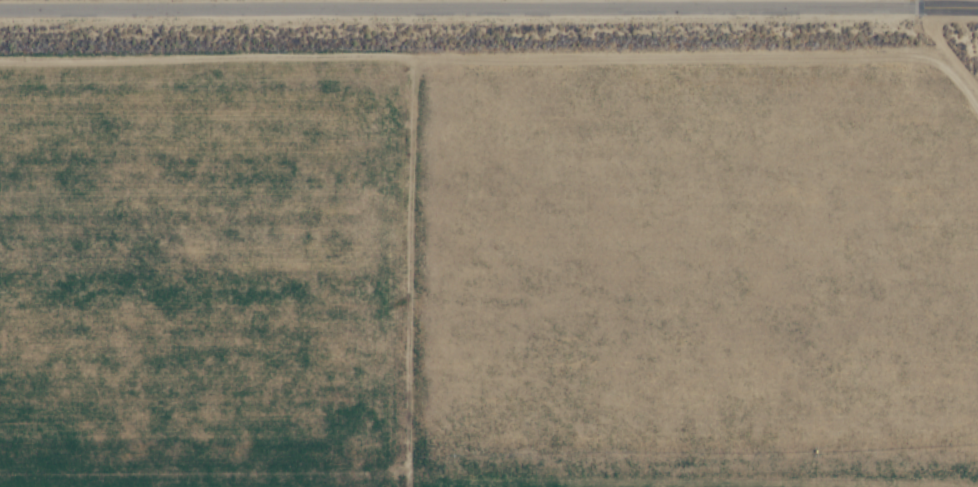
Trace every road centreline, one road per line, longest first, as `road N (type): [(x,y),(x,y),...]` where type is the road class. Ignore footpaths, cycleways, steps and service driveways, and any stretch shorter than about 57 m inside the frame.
road 1 (residential): [(0,13),(977,7)]

